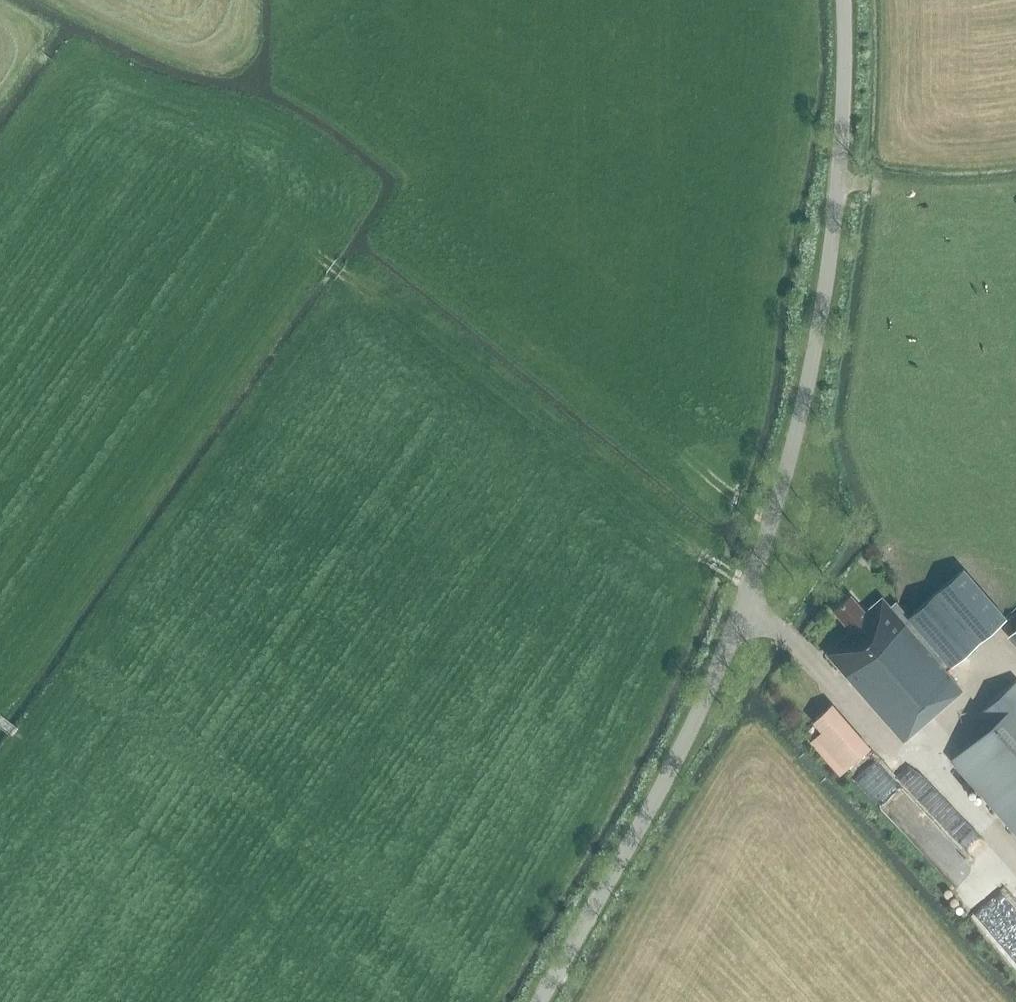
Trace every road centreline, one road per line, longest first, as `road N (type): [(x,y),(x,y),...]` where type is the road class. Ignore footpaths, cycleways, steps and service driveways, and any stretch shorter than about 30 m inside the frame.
road 1 (unclassified): [(539,1001),(688,737),(765,542),(806,394),(829,266),(844,0)]

